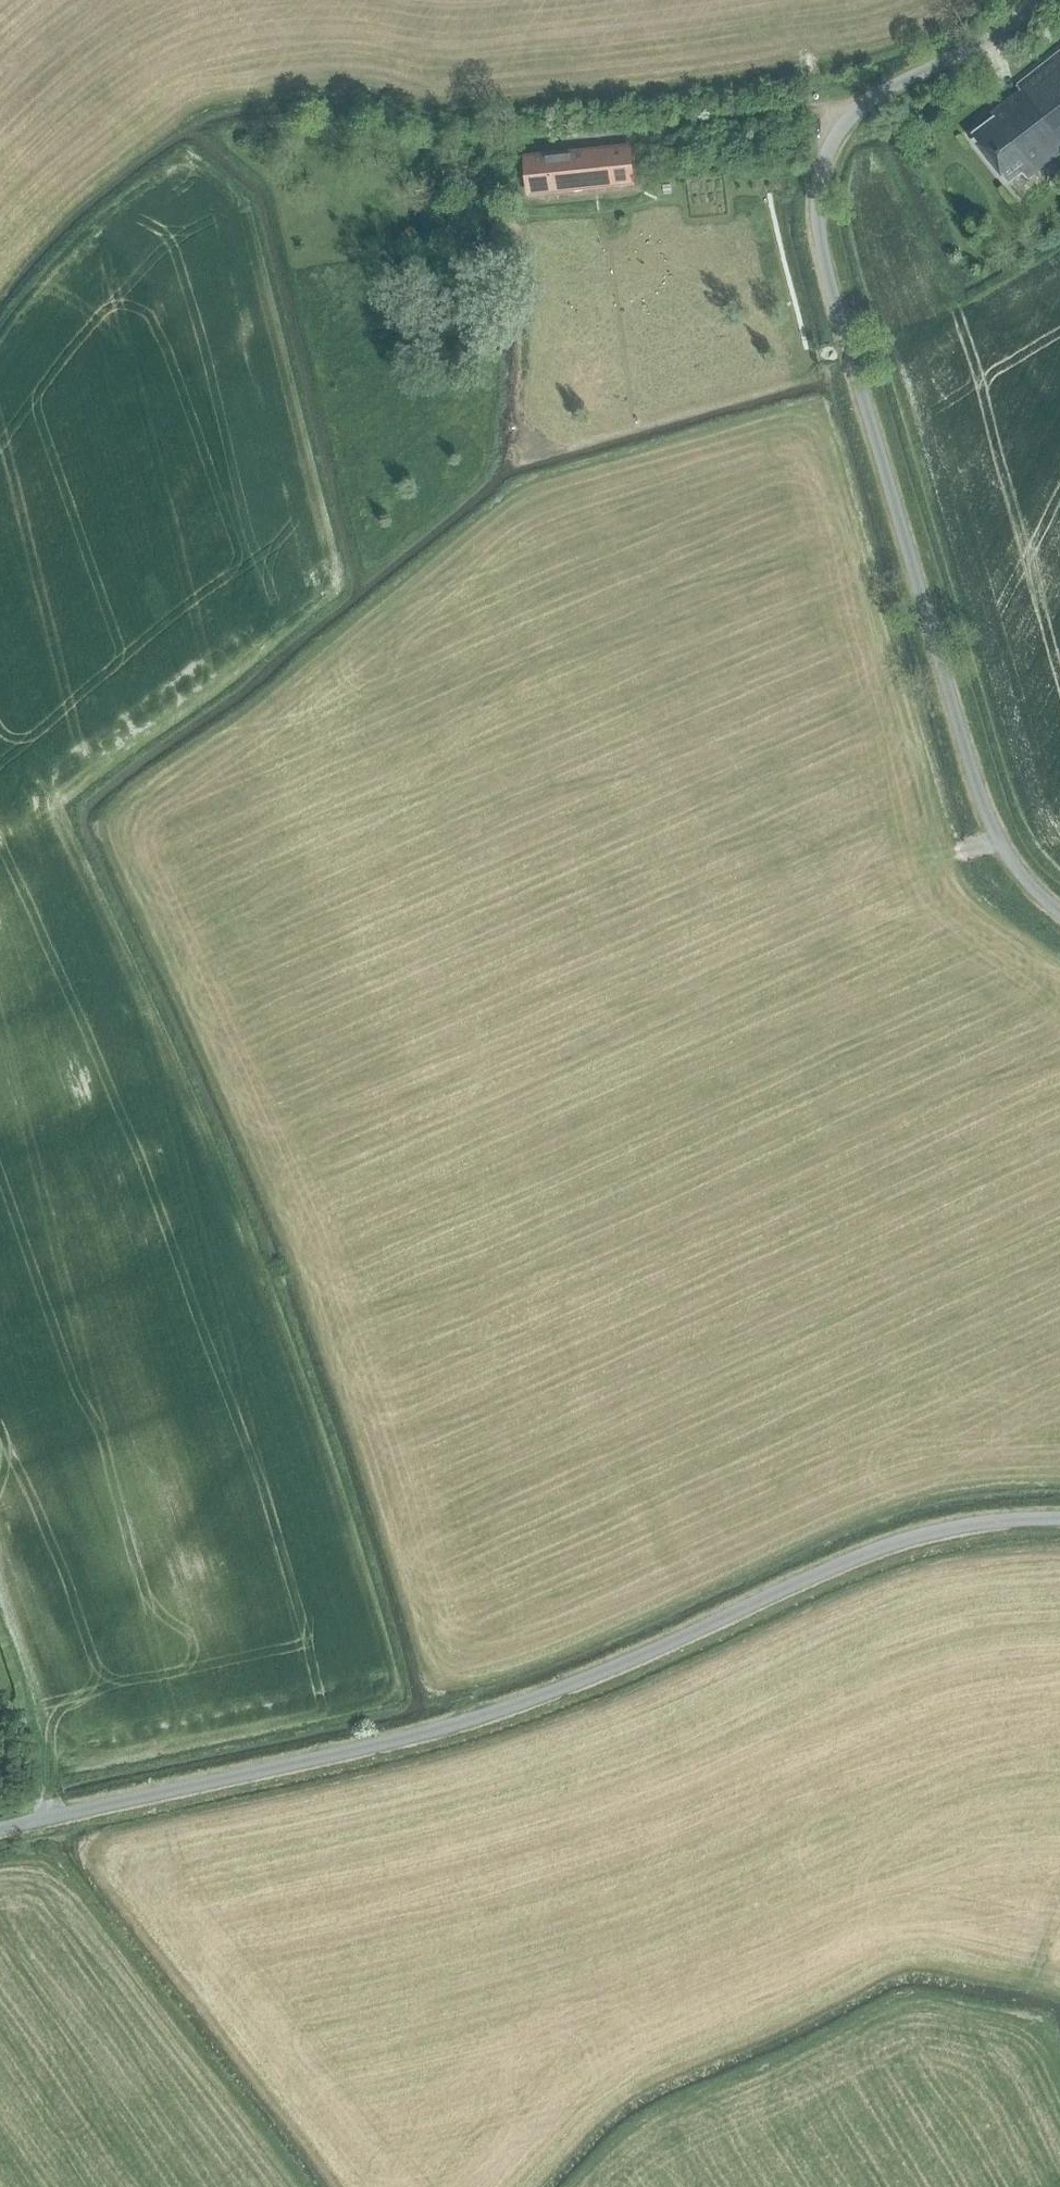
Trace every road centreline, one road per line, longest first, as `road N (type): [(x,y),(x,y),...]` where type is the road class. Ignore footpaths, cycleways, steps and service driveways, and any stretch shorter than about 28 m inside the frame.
road 1 (unclassified): [(0,1827),(468,1721),(685,1635),(867,1550),(972,1522),(1059,1517)]
road 2 (unclassified): [(1059,908),(1018,872),(994,829),(817,221),(816,173),(841,124),(919,70),(1007,30),(1033,0)]

